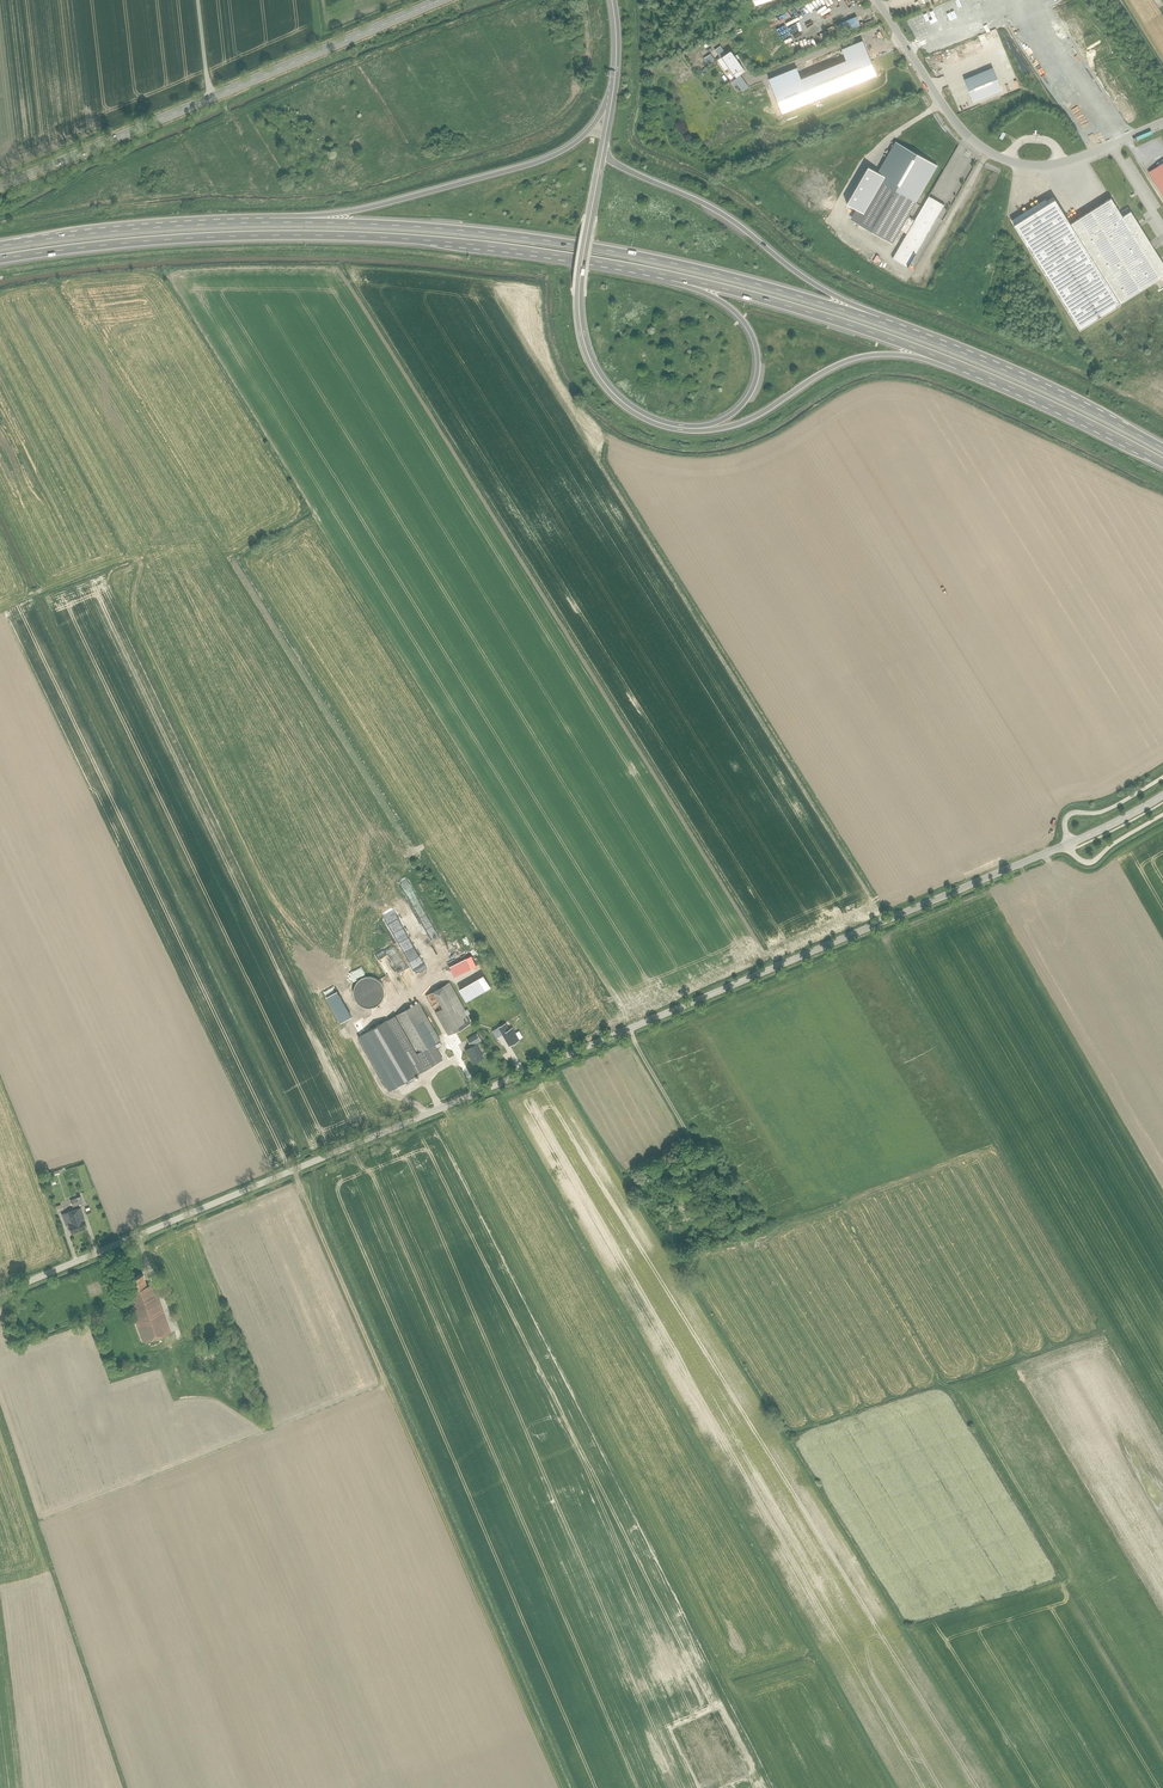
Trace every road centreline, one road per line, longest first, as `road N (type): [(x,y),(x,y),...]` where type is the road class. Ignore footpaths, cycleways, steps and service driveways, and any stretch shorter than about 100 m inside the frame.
road 1 (tertiary): [(1162,795),(1068,845),(0,1294)]
road 2 (motorway): [(0,259),(148,242),(338,236),(512,249),(694,282)]
road 3 (motorway): [(864,316),(715,273),(571,245),(307,223)]
road 4 (tertiary): [(0,186),(439,0)]
road 5 (track): [(629,1030),(846,1401)]
road 6 (unclassified): [(877,0),(957,126),(999,158),(1063,163),(1162,121)]
road 7 (motorway): [(603,150),(580,283),(589,355),(636,411),(673,426),(705,428)]
road 8 (motorway): [(614,88),(590,129),(553,156),(307,223)]
road 9 (motorway): [(1162,448),(1021,377),(864,316)]
road 10 (motorway): [(864,316),(720,213),(603,150)]
road 11 (motorway): [(307,223),(157,228),(0,246)]
road 12 (motorway): [(928,353),(1162,463)]
road 13 (motorway): [(694,282),(928,353)]
road 14 (motorway): [(705,428),(746,420),(847,361),(928,353)]
road 15 (motorway): [(694,282),(743,321),(759,363),(743,404),(705,428)]

